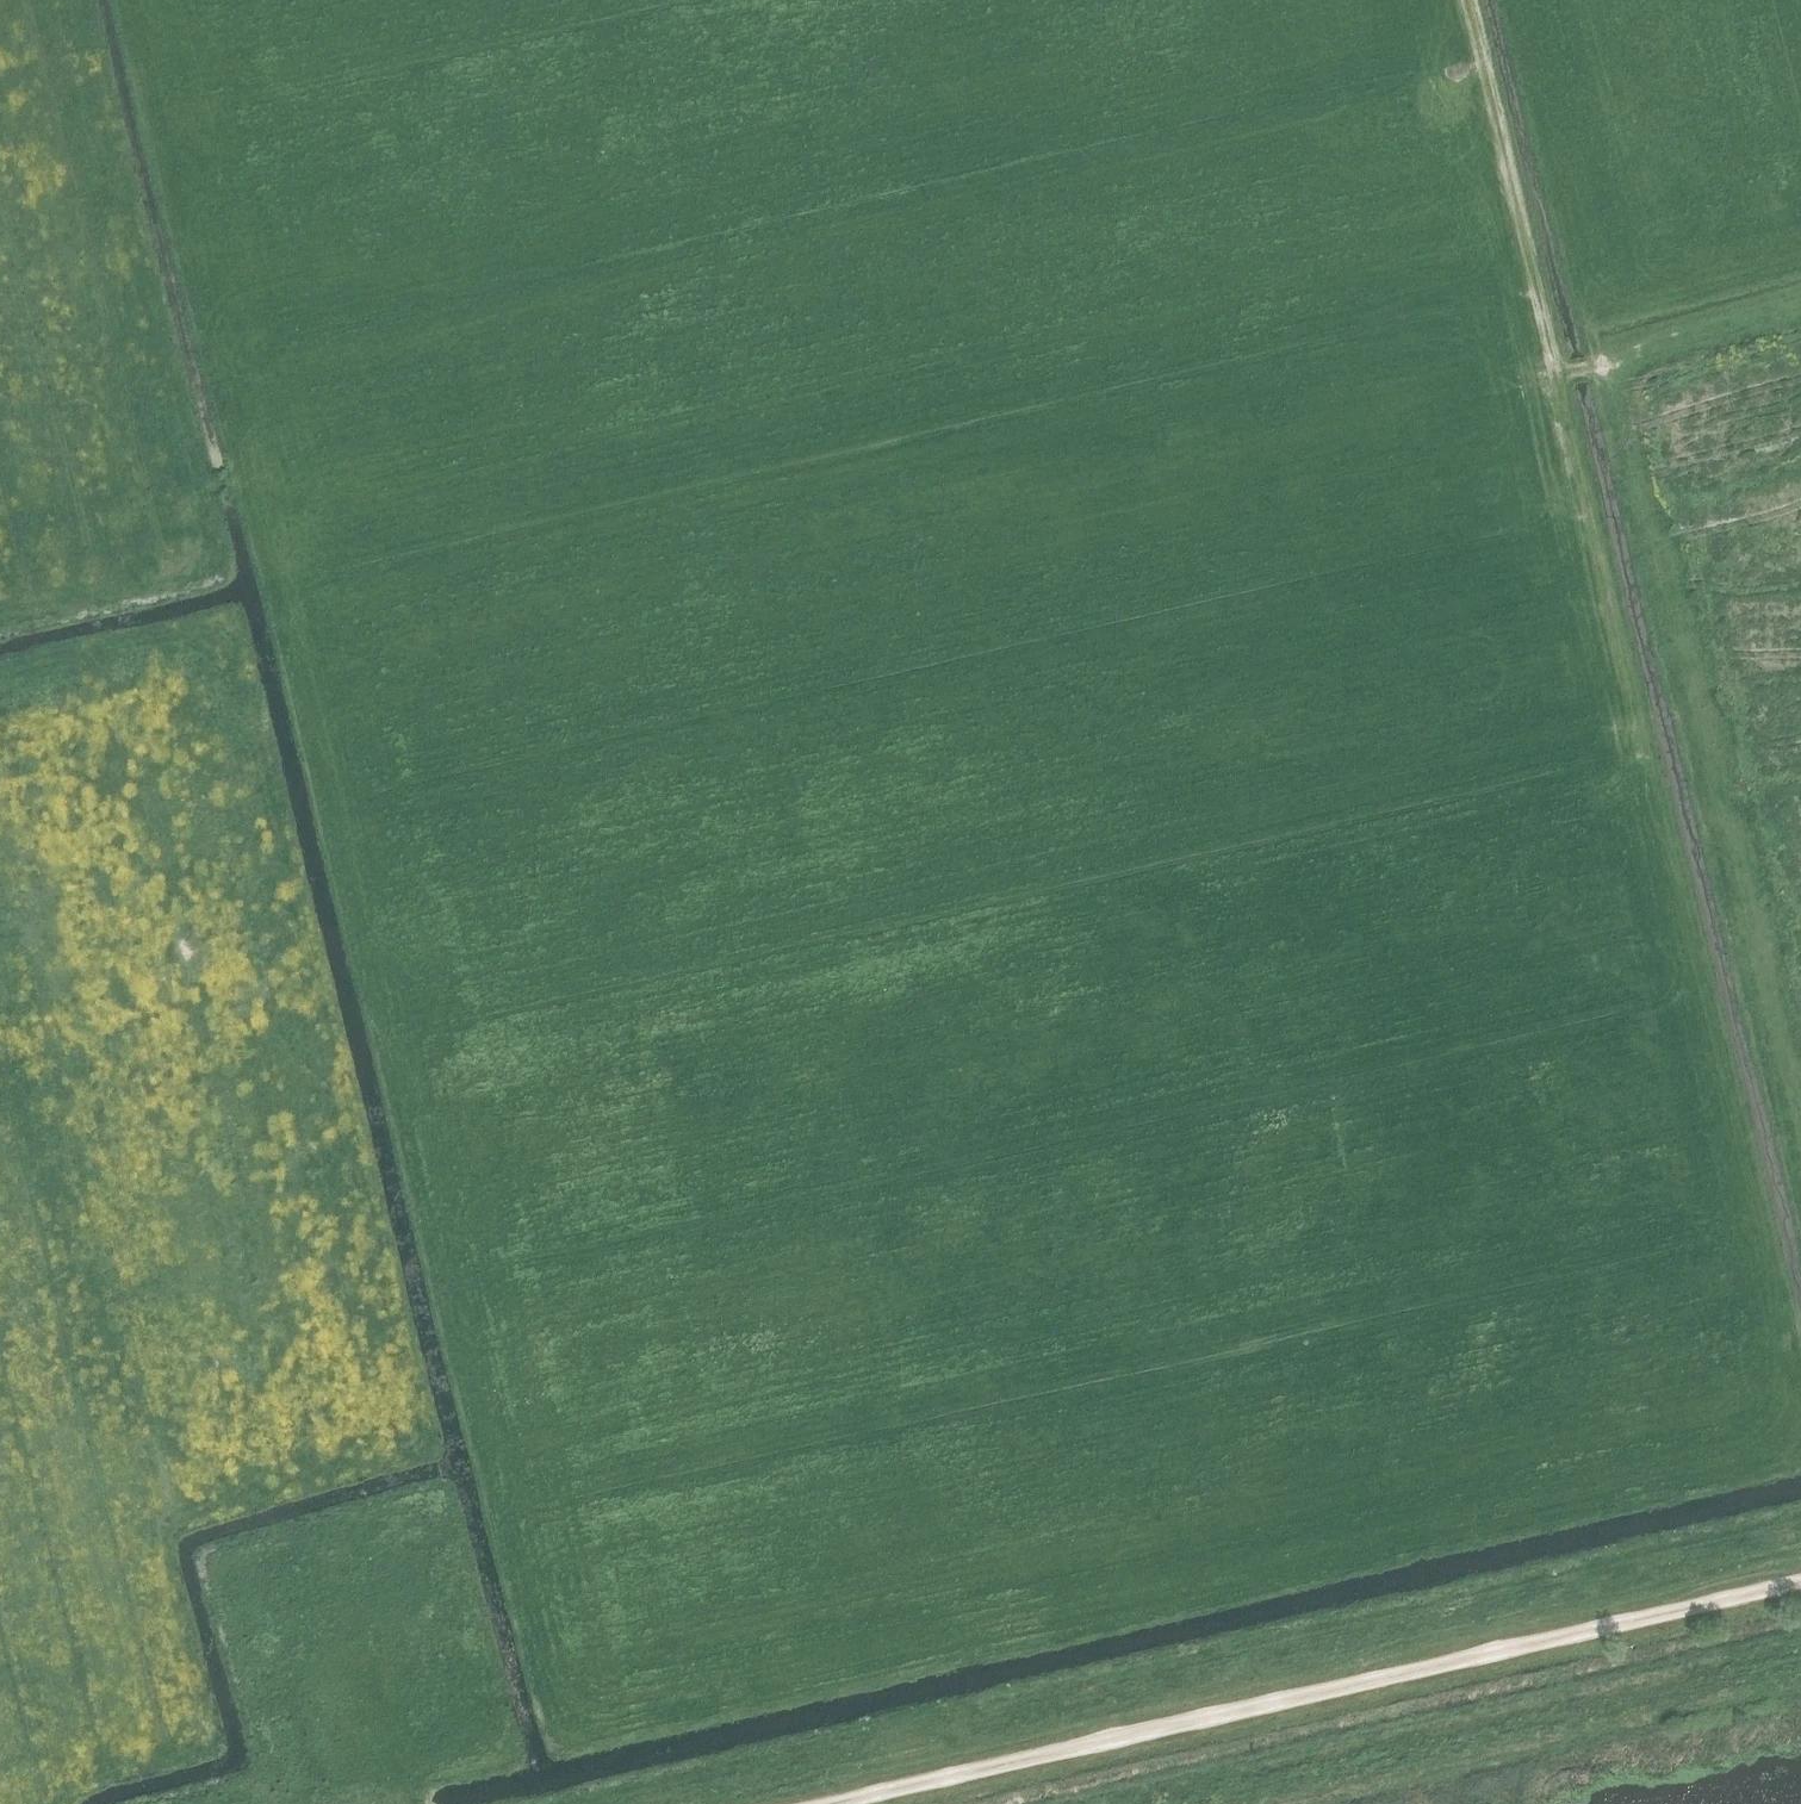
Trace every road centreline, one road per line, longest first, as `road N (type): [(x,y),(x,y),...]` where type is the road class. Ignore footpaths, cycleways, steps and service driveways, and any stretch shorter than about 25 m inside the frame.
road 1 (track): [(1800,1583),(843,1803)]

